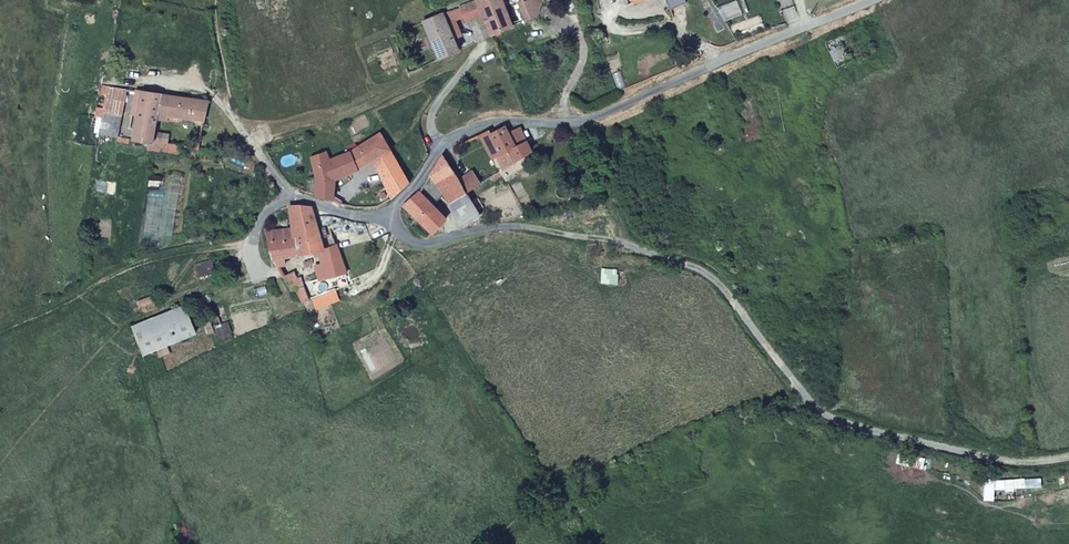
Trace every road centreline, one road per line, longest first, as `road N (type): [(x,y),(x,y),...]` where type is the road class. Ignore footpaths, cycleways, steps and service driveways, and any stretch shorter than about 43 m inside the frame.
road 1 (track): [(496,229),(619,241),(707,274),(834,419),(1004,462),(1068,459)]
road 2 (unclassified): [(869,0),(593,118),(481,126),(436,152),(387,212)]
road 3 (unclassified): [(387,212),(405,237),(423,245),(496,229)]

